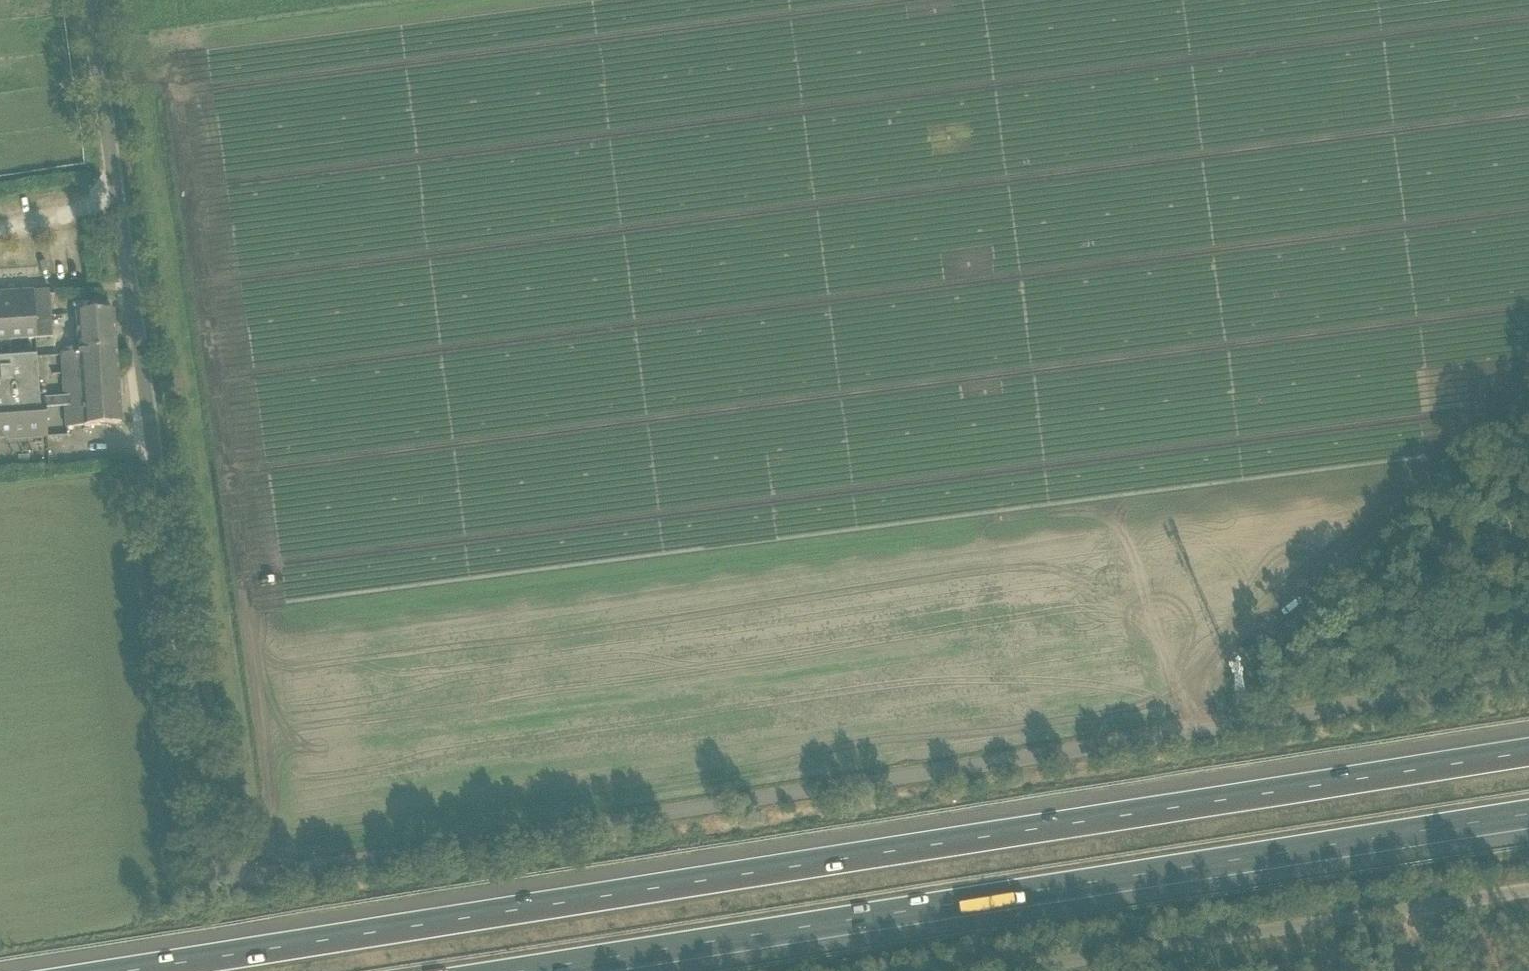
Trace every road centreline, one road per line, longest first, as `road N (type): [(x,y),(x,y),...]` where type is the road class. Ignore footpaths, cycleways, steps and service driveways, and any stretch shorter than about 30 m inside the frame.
road 1 (unclassified): [(1528,676),(217,881),(90,0)]
road 2 (motorway): [(1528,751),(127,970)]
road 3 (motorway): [(519,970),(1528,813)]
road 4 (unclassified): [(1005,970),(1528,888)]

